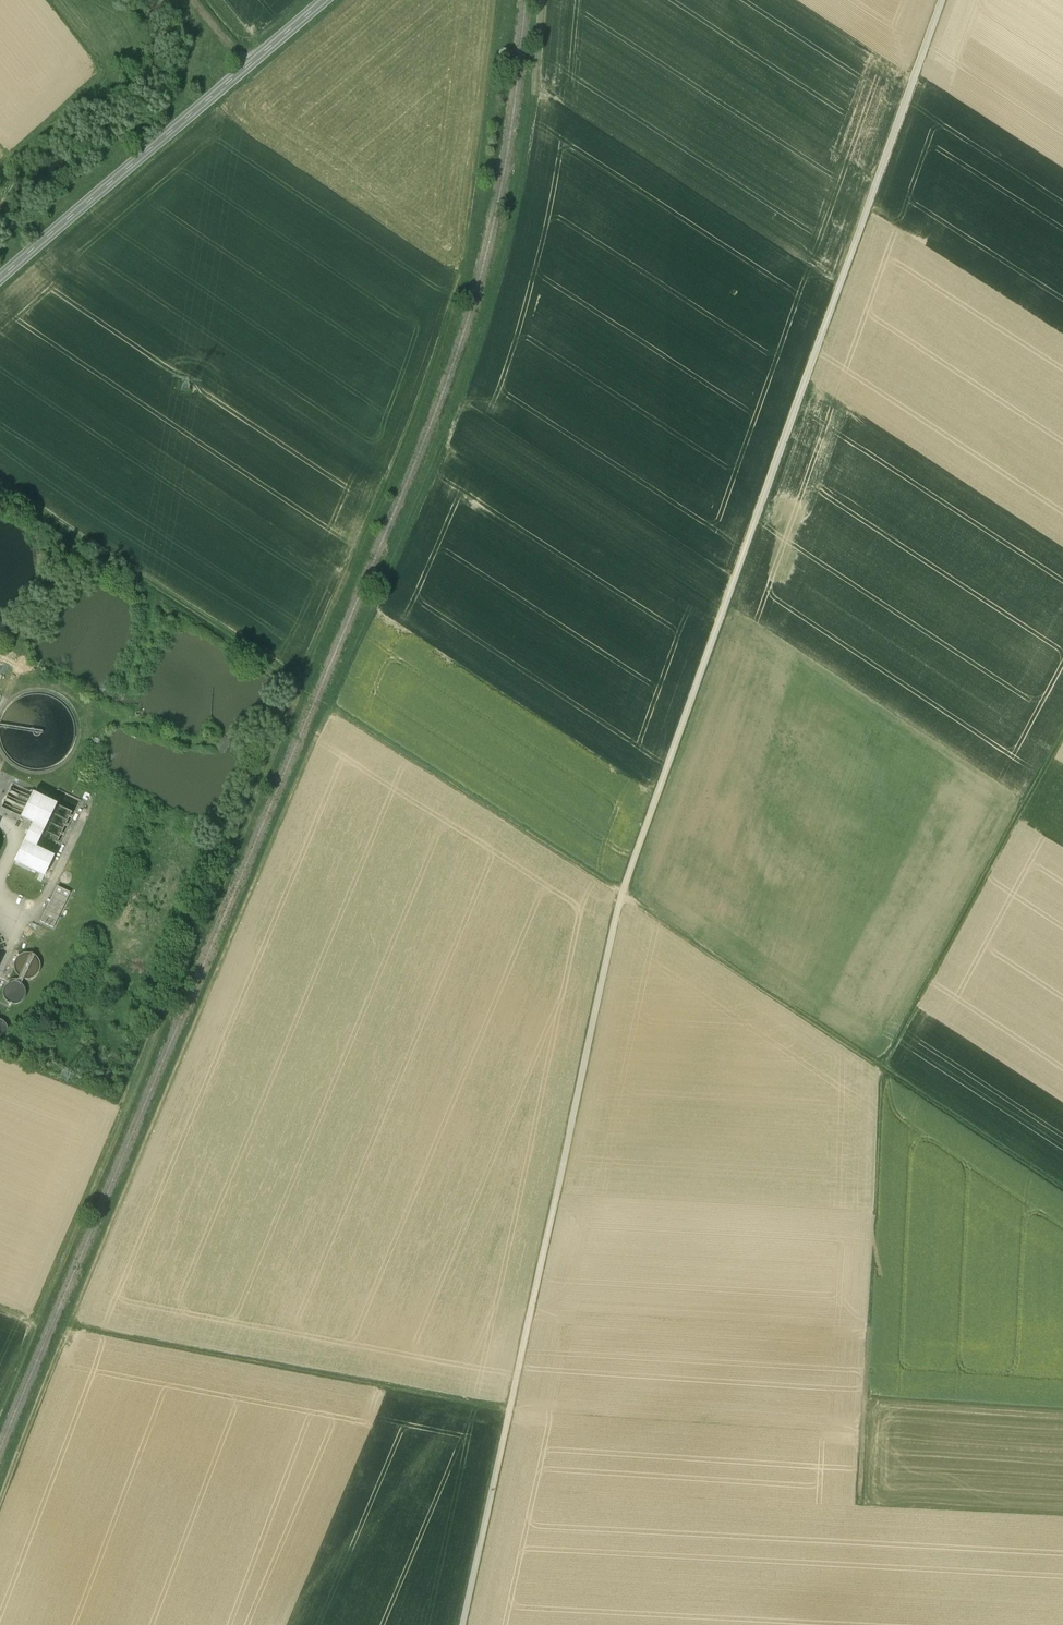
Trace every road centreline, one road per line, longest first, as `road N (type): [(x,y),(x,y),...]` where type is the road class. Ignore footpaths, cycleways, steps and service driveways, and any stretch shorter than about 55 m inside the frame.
road 1 (track): [(462,1624),(622,896),(942,0)]
road 2 (track): [(0,1412),(430,377),(468,236),(501,0)]
road 3 (track): [(542,0),(525,155),(467,380),(67,1329)]
road 4 (track): [(330,706),(891,1067)]
road 5 (track): [(67,1329),(508,1415)]
road 6 (track): [(868,1504),(891,1067)]
road 7 (secondary): [(0,279),(324,0)]
road 8 (track): [(1062,745),(891,1067)]
road 9 (track): [(274,670),(0,488)]
road 10 (track): [(1062,1184),(891,1067)]
road 11 (track): [(67,1329),(0,1500)]

